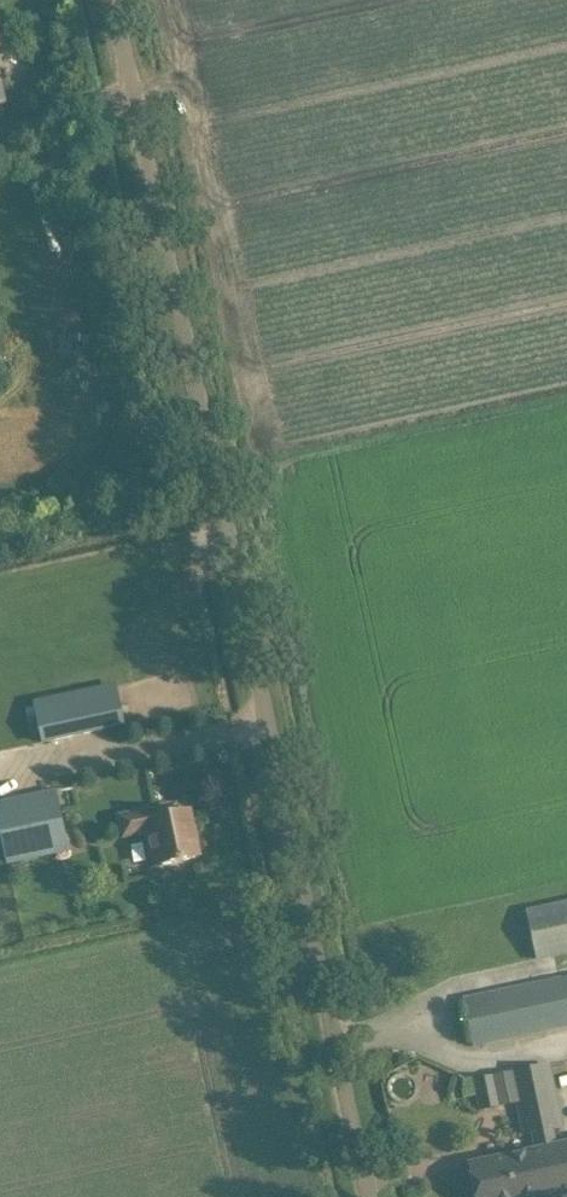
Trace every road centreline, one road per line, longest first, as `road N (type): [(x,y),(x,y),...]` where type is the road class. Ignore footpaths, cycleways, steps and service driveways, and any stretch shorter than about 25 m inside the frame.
road 1 (unclassified): [(369,1196),(112,0)]

